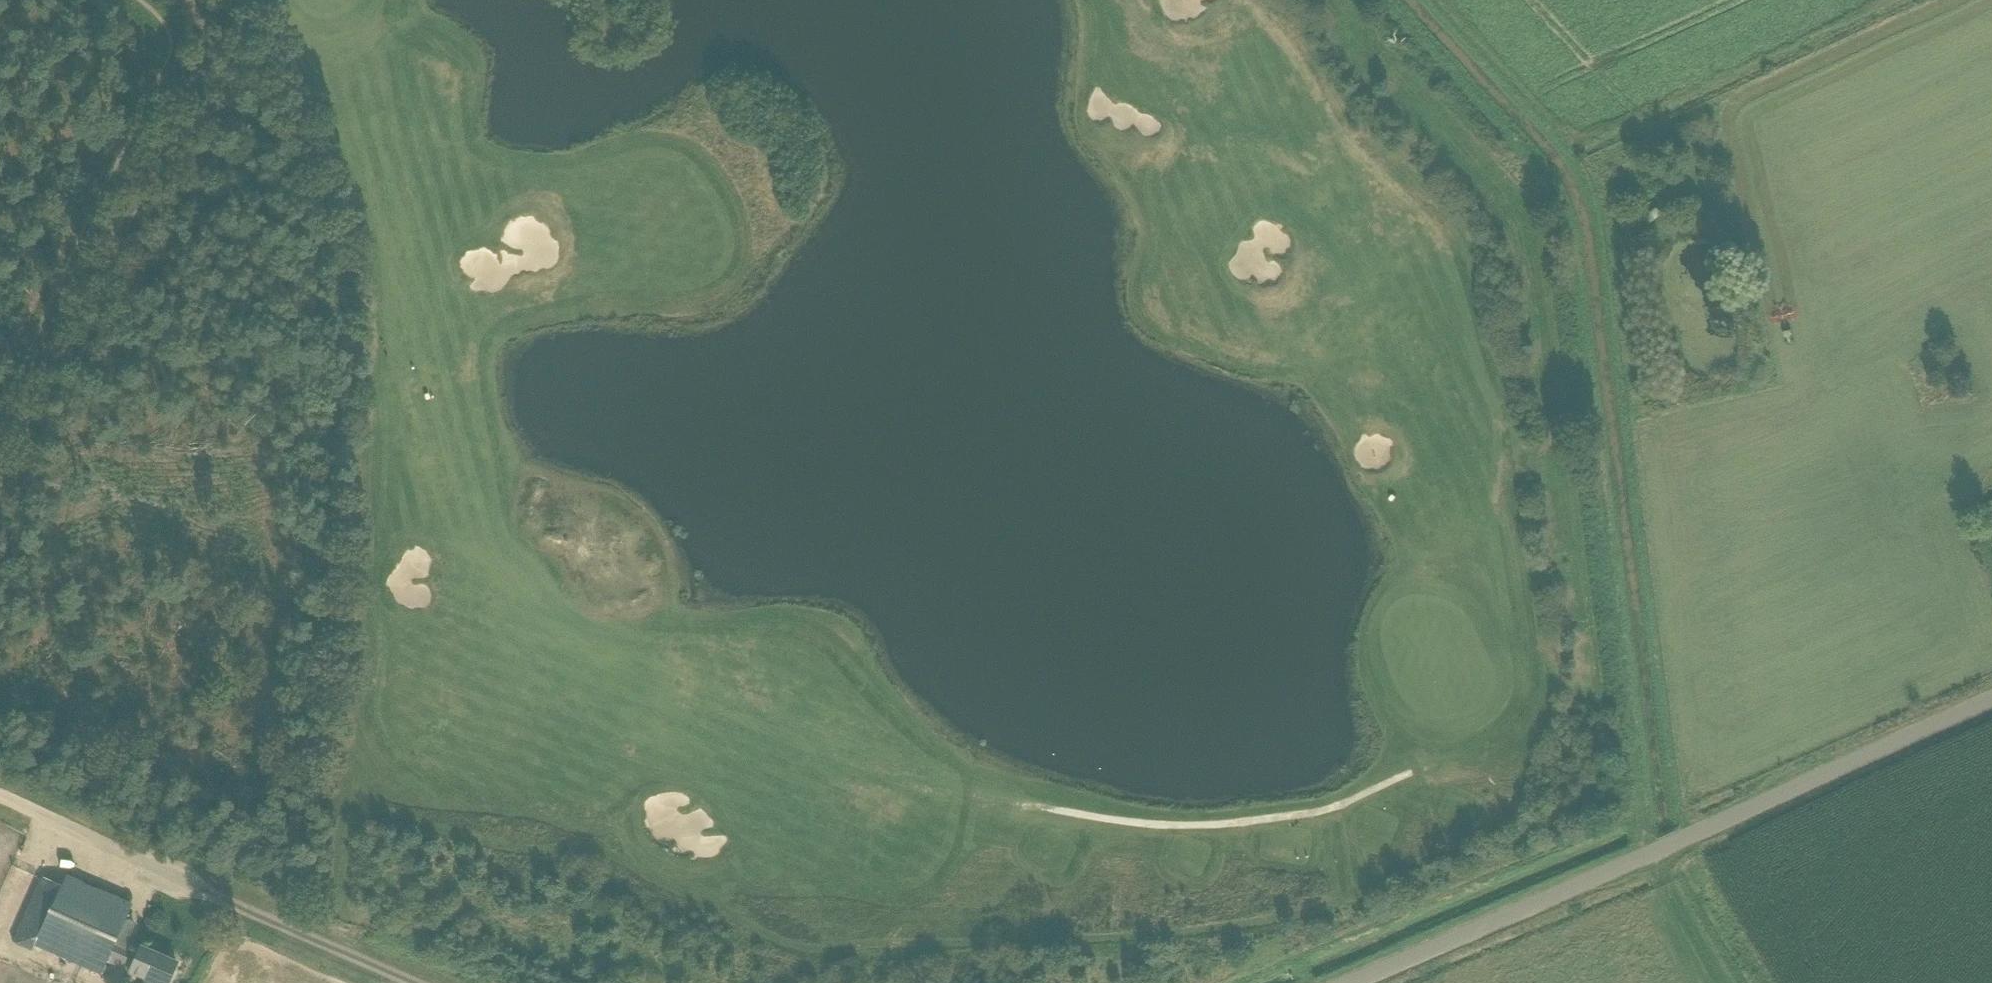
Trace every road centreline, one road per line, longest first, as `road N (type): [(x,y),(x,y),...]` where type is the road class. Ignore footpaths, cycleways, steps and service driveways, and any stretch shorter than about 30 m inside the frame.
road 1 (unclassified): [(1357,982),(1991,697)]
road 2 (track): [(0,470),(74,301),(197,66),(204,37),(191,0)]
road 3 (unclassified): [(418,982),(0,797)]

